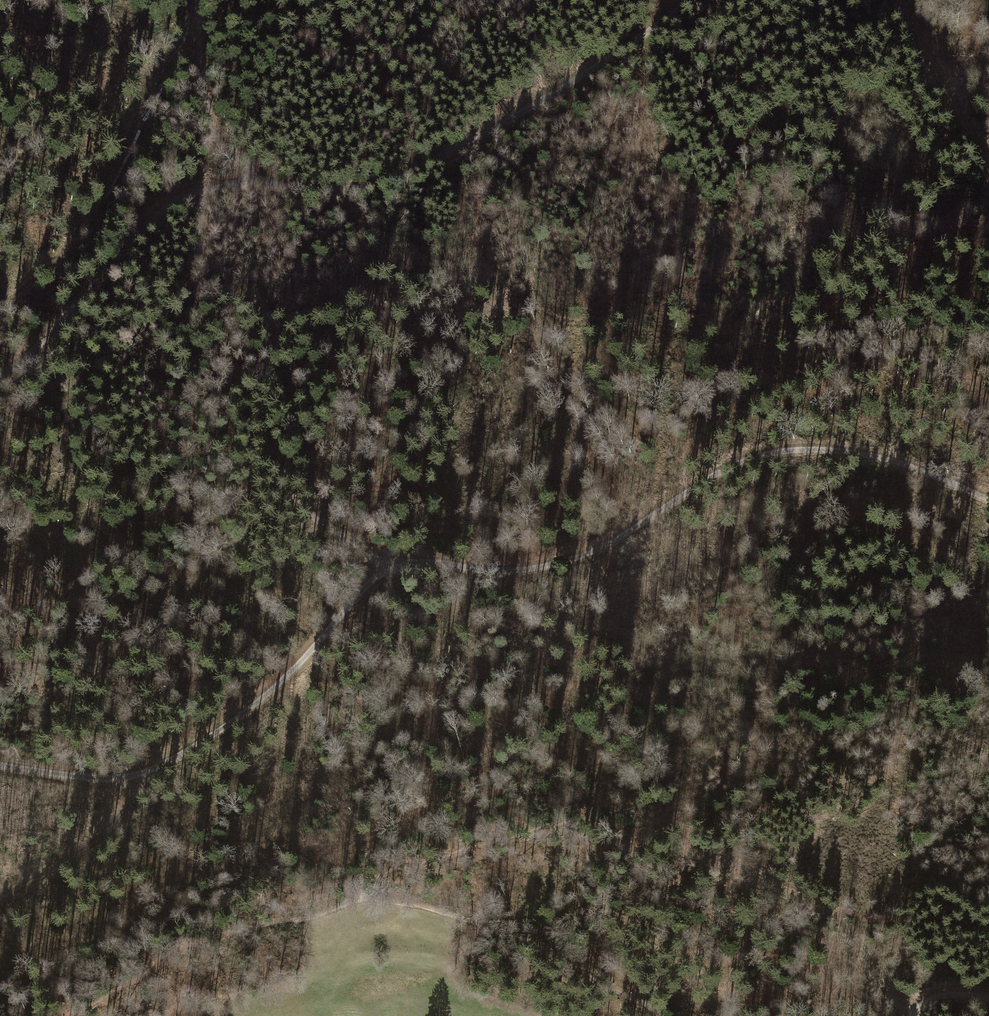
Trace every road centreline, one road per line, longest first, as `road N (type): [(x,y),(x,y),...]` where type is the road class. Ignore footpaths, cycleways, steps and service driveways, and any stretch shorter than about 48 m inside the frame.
road 1 (track): [(0,765),(105,779),(138,775),(196,746),(289,675),(386,569),(418,559),(490,573),(595,553),(751,460),(834,450),(888,458),(988,500)]
road 2 (track): [(685,0),(597,67),(371,187),(264,181)]
road 3 (track): [(386,569),(309,517),(272,469),(268,346),(256,316),(220,288),(198,253),(194,194)]
road 4 (track): [(194,194),(161,212),(124,249),(45,345),(0,372)]
road 5 (track): [(720,859),(833,916),(911,1015)]
road 6 (track): [(196,0),(212,126),(264,181)]
road 7 (track): [(988,170),(896,0)]
road 8 (track): [(138,775),(101,843),(0,898)]

